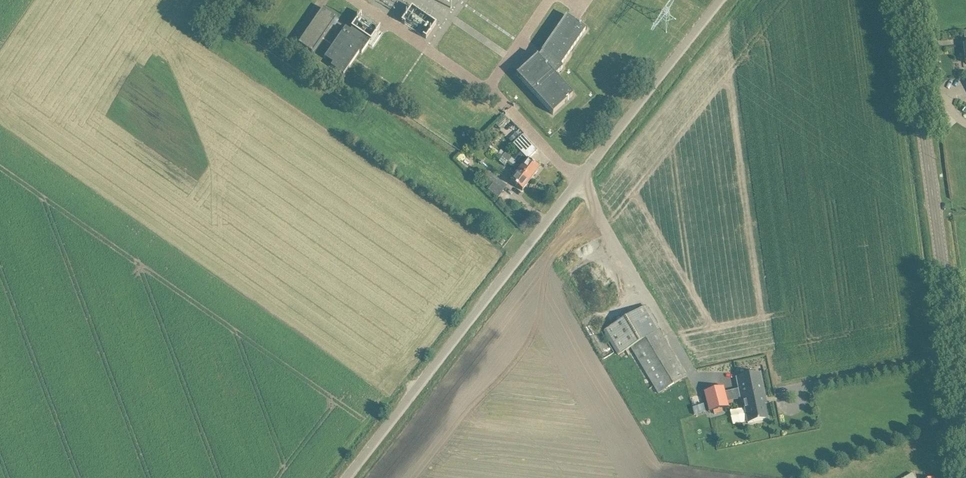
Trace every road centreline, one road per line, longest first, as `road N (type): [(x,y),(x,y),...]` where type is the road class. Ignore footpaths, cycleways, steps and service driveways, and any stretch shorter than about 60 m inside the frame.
road 1 (unclassified): [(346,477),(721,0)]
road 2 (tertiary): [(965,446),(906,0)]

